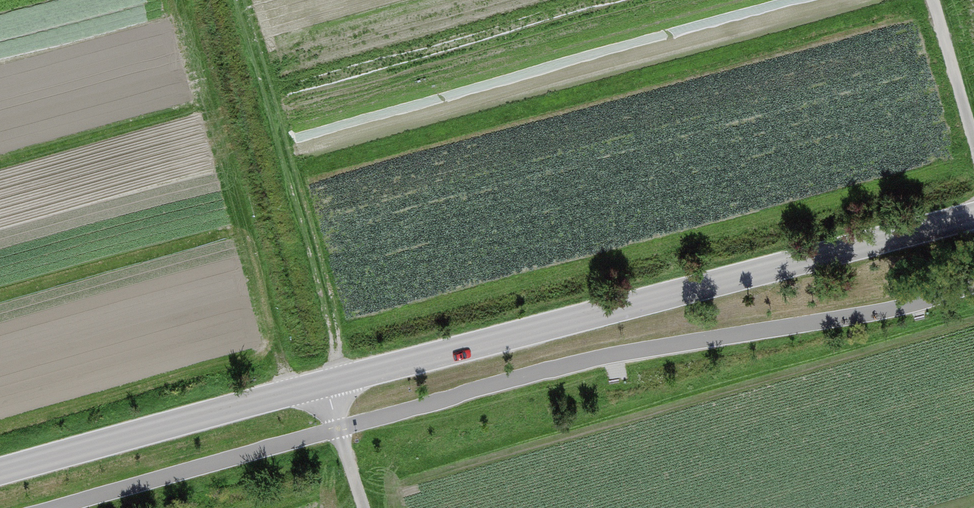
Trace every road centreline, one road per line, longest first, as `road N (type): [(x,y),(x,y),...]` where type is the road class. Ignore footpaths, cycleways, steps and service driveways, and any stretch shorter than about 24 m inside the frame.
road 1 (tertiary): [(0,474),(973,218)]
road 2 (track): [(290,393),(179,0)]
road 3 (track): [(343,379),(242,0)]
road 4 (track): [(935,0),(973,137)]
road 5 (track): [(366,507),(326,384)]

